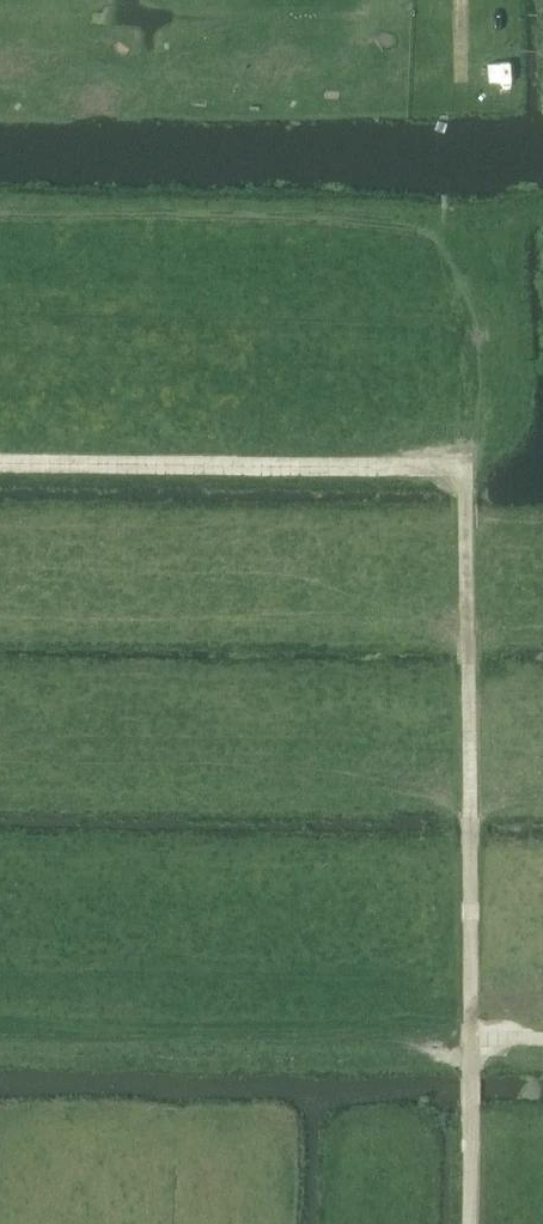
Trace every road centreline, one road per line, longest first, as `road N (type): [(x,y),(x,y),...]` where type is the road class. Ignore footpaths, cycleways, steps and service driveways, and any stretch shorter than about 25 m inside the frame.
road 1 (track): [(471,1041),(465,468)]
road 2 (track): [(465,468),(0,463)]
road 3 (track): [(471,1041),(470,1223)]

